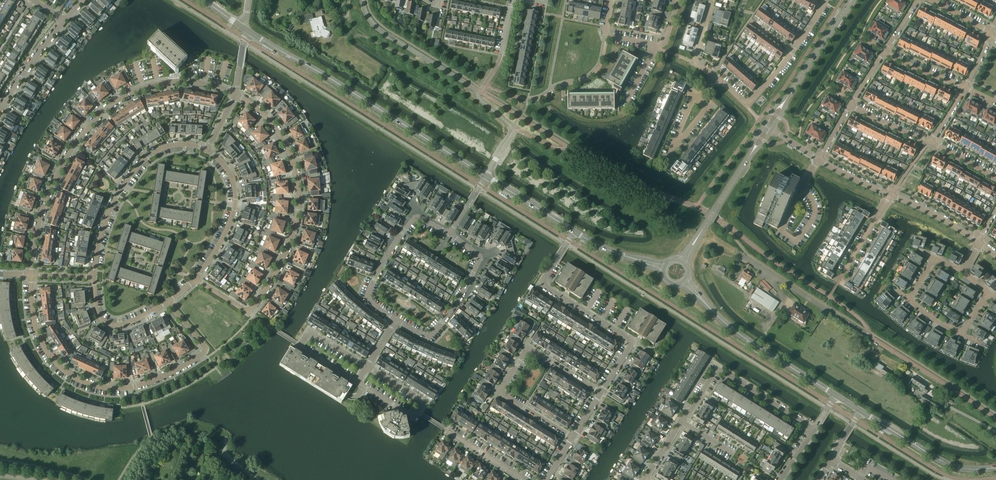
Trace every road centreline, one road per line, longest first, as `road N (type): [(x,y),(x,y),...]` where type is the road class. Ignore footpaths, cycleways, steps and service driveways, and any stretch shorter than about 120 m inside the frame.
road 1 (residential): [(30,275),(47,193),(104,109),(172,81),(235,94)]
road 2 (residential): [(167,303),(204,352),(144,383),(95,387),(63,371),(42,345),(30,275)]
road 3 (residential): [(235,94),(282,137),(295,175),(295,220),(280,264),(248,312),(195,280)]
road 4 (residential): [(736,253),(995,419)]
road 5 (tertiary): [(486,176),(244,28)]
road 6 (residential): [(486,176),(511,127),(477,90),(375,26),(363,0)]
road 7 (residential): [(600,393),(630,341),(543,283),(574,231)]
road 8 (residential): [(600,393),(527,349),(500,392),(572,438)]
road 9 (residential): [(94,277),(109,212),(140,164),(175,145),(207,151)]
road 10 (tertiary): [(835,395),(740,336),(685,281)]
road 11 (residential): [(714,77),(746,106),(826,0)]
road 12 (residential): [(396,320),(367,298),(393,246),(416,218),(450,233)]
road 13 (residential): [(207,151),(228,172),(236,200),(195,280)]
road 14 (residential): [(366,367),(311,333),(301,345),(357,382)]
road 15 (residential): [(357,382),(409,415),(417,411),(420,401),(366,367)]
road 16 (tertiary): [(989,468),(951,466),(861,411)]
road 17 (tertiary): [(683,260),(748,158)]

